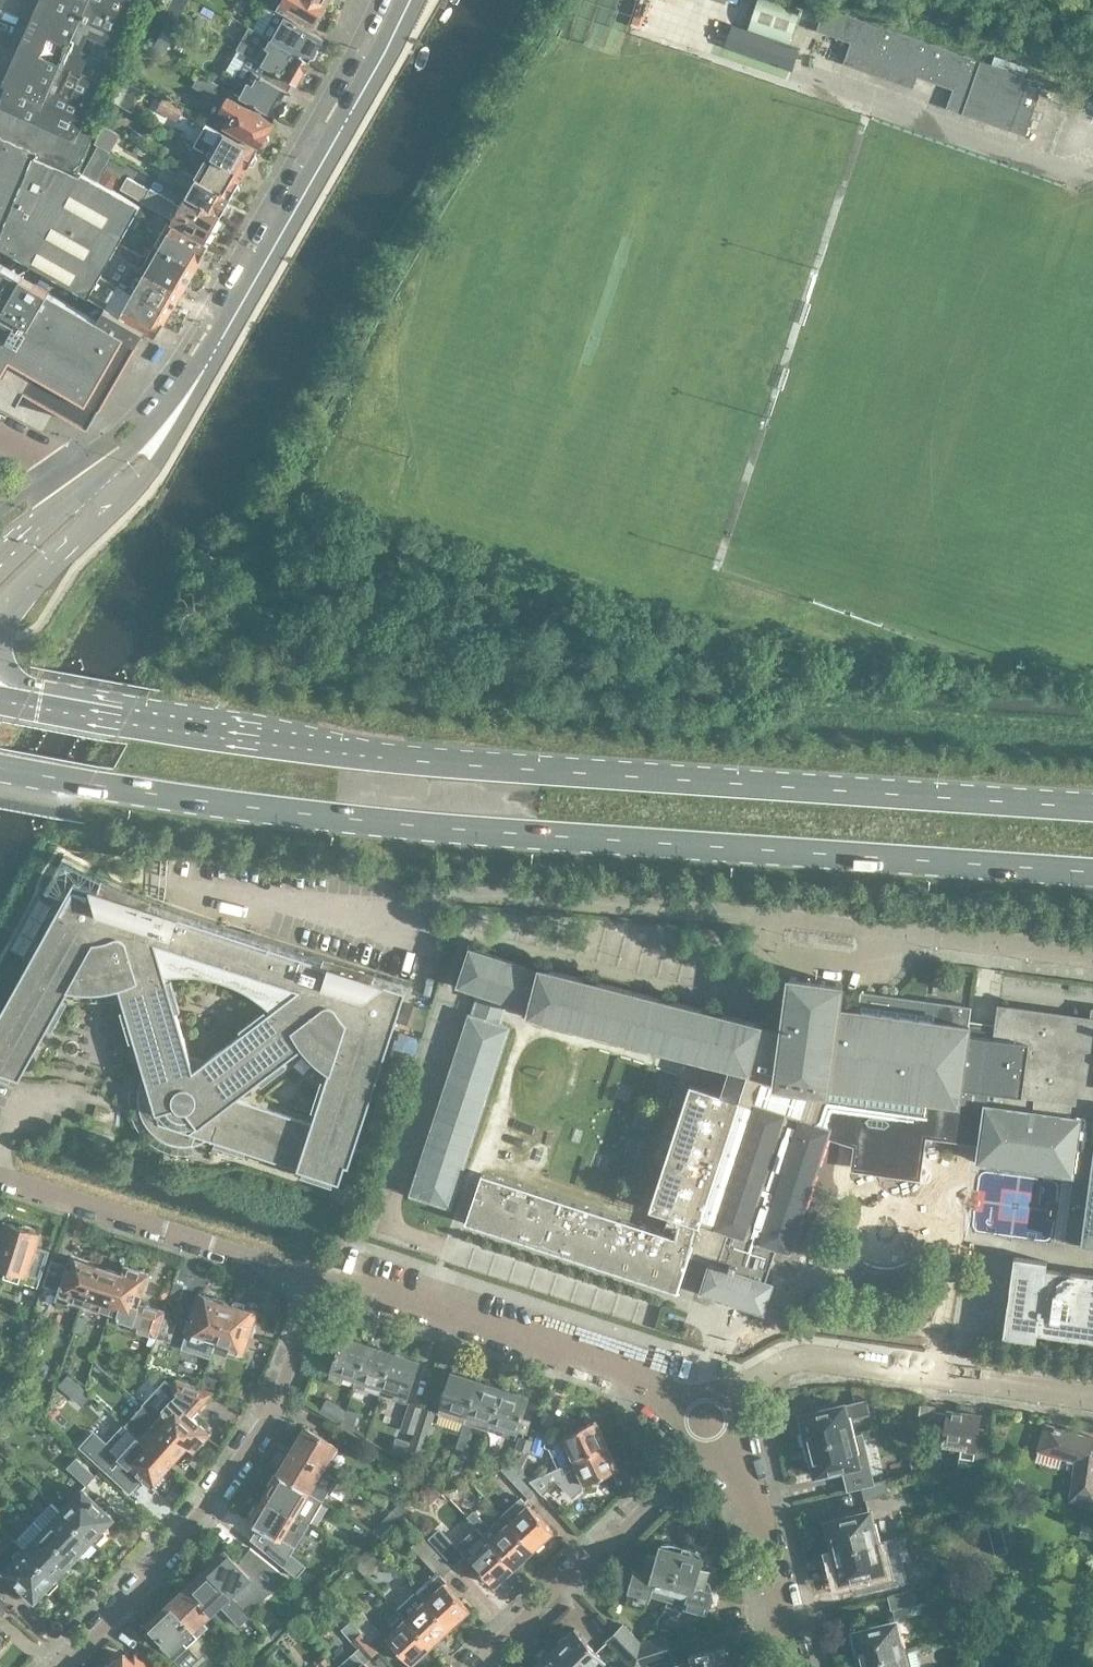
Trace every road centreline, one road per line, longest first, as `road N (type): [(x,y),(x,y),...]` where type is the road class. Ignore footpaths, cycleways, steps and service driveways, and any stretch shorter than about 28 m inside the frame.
road 1 (primary): [(0,767),(330,818),(1092,874)]
road 2 (primary): [(1092,806),(424,760),(0,700)]
road 3 (residential): [(1092,952),(665,906),(461,898)]
road 4 (secondary): [(109,482),(177,404),(401,0)]
road 5 (residential): [(60,1666),(147,1581),(261,1431),(320,1281)]
road 6 (residential): [(713,1421),(606,1365),(320,1281)]
road 7 (residential): [(1092,1400),(810,1364),(748,1380),(713,1421)]
road 8 (residential): [(481,1666),(484,1652),(687,1468),(713,1421)]
road 9 (residential): [(320,1281),(0,1176)]
road 10 (residential): [(796,1666),(738,1445),(713,1421)]
road 11 (secondary): [(0,588),(109,482)]
road 12 (tertiary): [(109,482),(0,424)]

